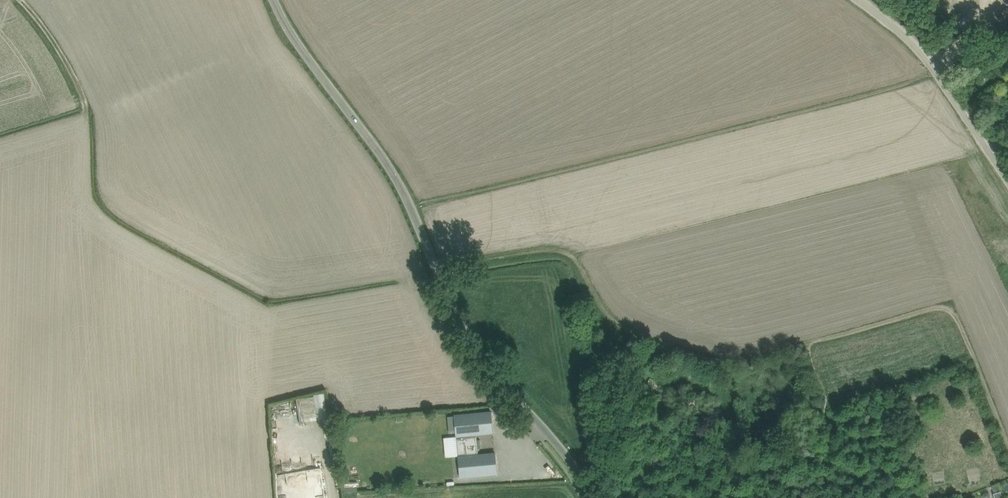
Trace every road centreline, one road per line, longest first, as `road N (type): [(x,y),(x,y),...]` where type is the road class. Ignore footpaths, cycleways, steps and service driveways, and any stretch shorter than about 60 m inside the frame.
road 1 (track): [(435,271),(562,252),(613,319),(701,355),(738,361),(933,309),(953,313),(1007,445)]
road 2 (unclassified): [(590,497),(567,454),(471,348),(409,202),(269,0)]
road 3 (track): [(928,66),(409,202)]
road 4 (unclassified): [(1007,189),(921,55),(861,0)]
road 5 (track): [(19,0),(84,101),(82,117),(0,143)]

